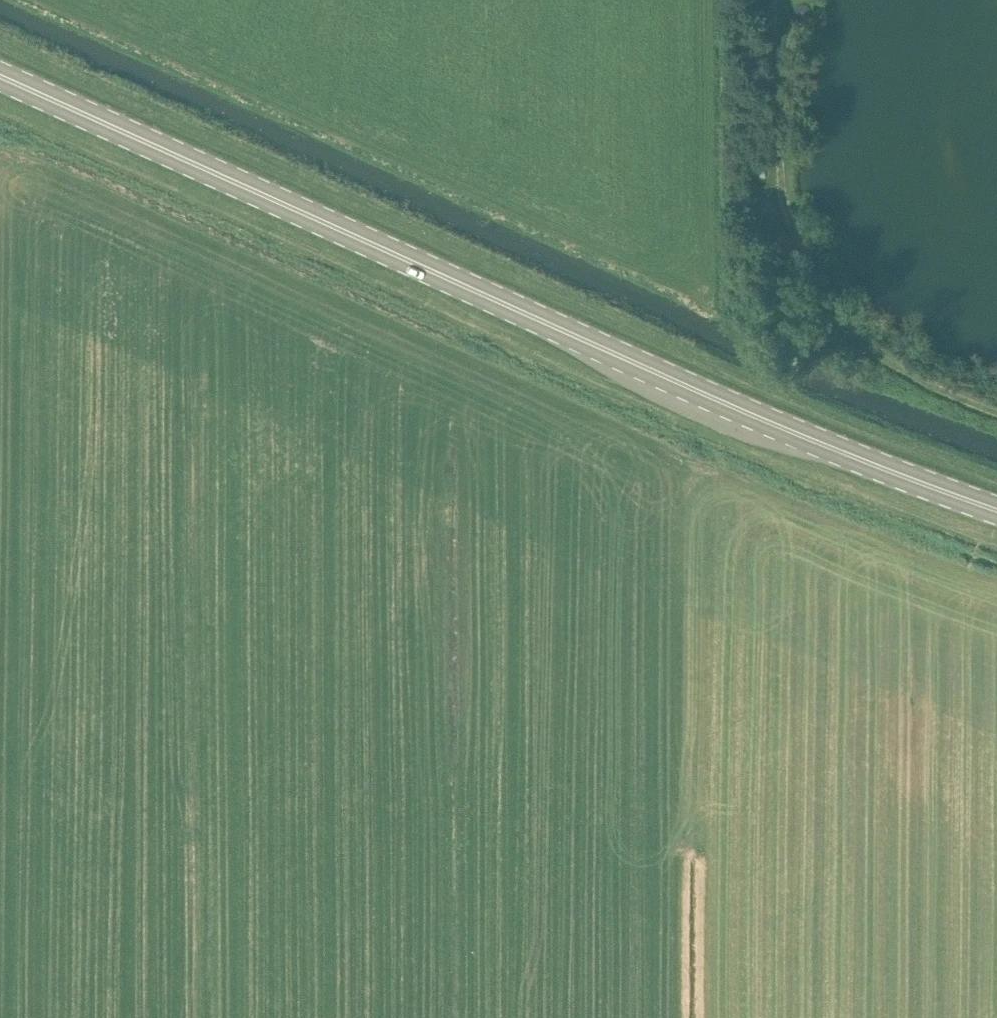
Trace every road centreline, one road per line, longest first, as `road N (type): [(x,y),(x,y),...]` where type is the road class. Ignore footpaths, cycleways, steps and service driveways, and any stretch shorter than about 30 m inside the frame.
road 1 (primary): [(996,505),(844,451),(479,297),(0,79)]

